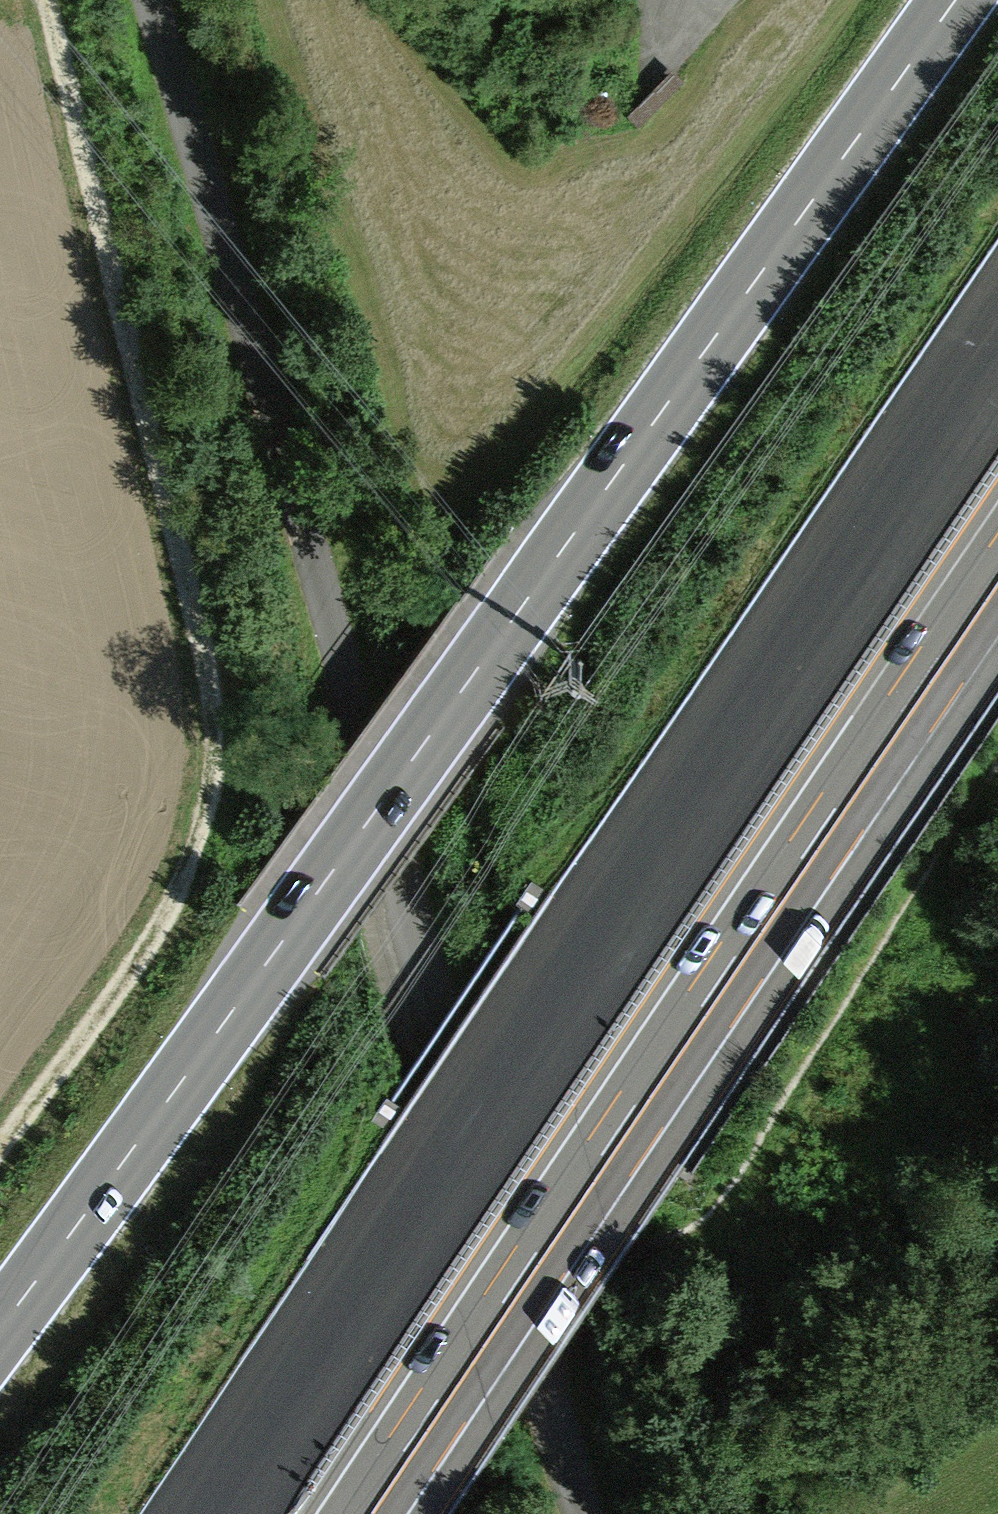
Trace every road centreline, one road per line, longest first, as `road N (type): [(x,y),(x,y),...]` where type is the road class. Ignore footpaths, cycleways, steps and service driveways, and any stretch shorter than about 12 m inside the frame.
road 1 (primary): [(0,1329),(956,0)]
road 2 (unclassified): [(150,0),(582,1513)]
road 3 (motorway): [(997,365),(230,1513)]
road 4 (track): [(47,0),(210,684),(215,768),(184,877),(151,940),(0,1148)]
road 5 (motorway): [(363,1513),(997,570)]

